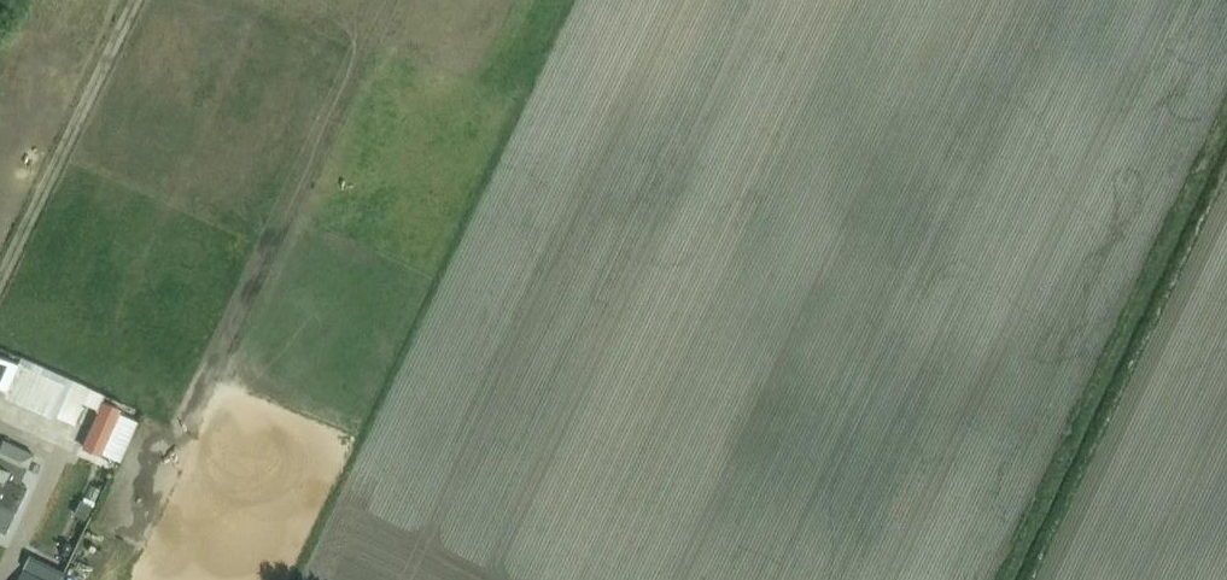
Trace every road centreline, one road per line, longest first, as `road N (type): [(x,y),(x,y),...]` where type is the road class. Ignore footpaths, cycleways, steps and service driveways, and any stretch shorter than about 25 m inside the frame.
road 1 (unclassified): [(0,290),(138,0)]

